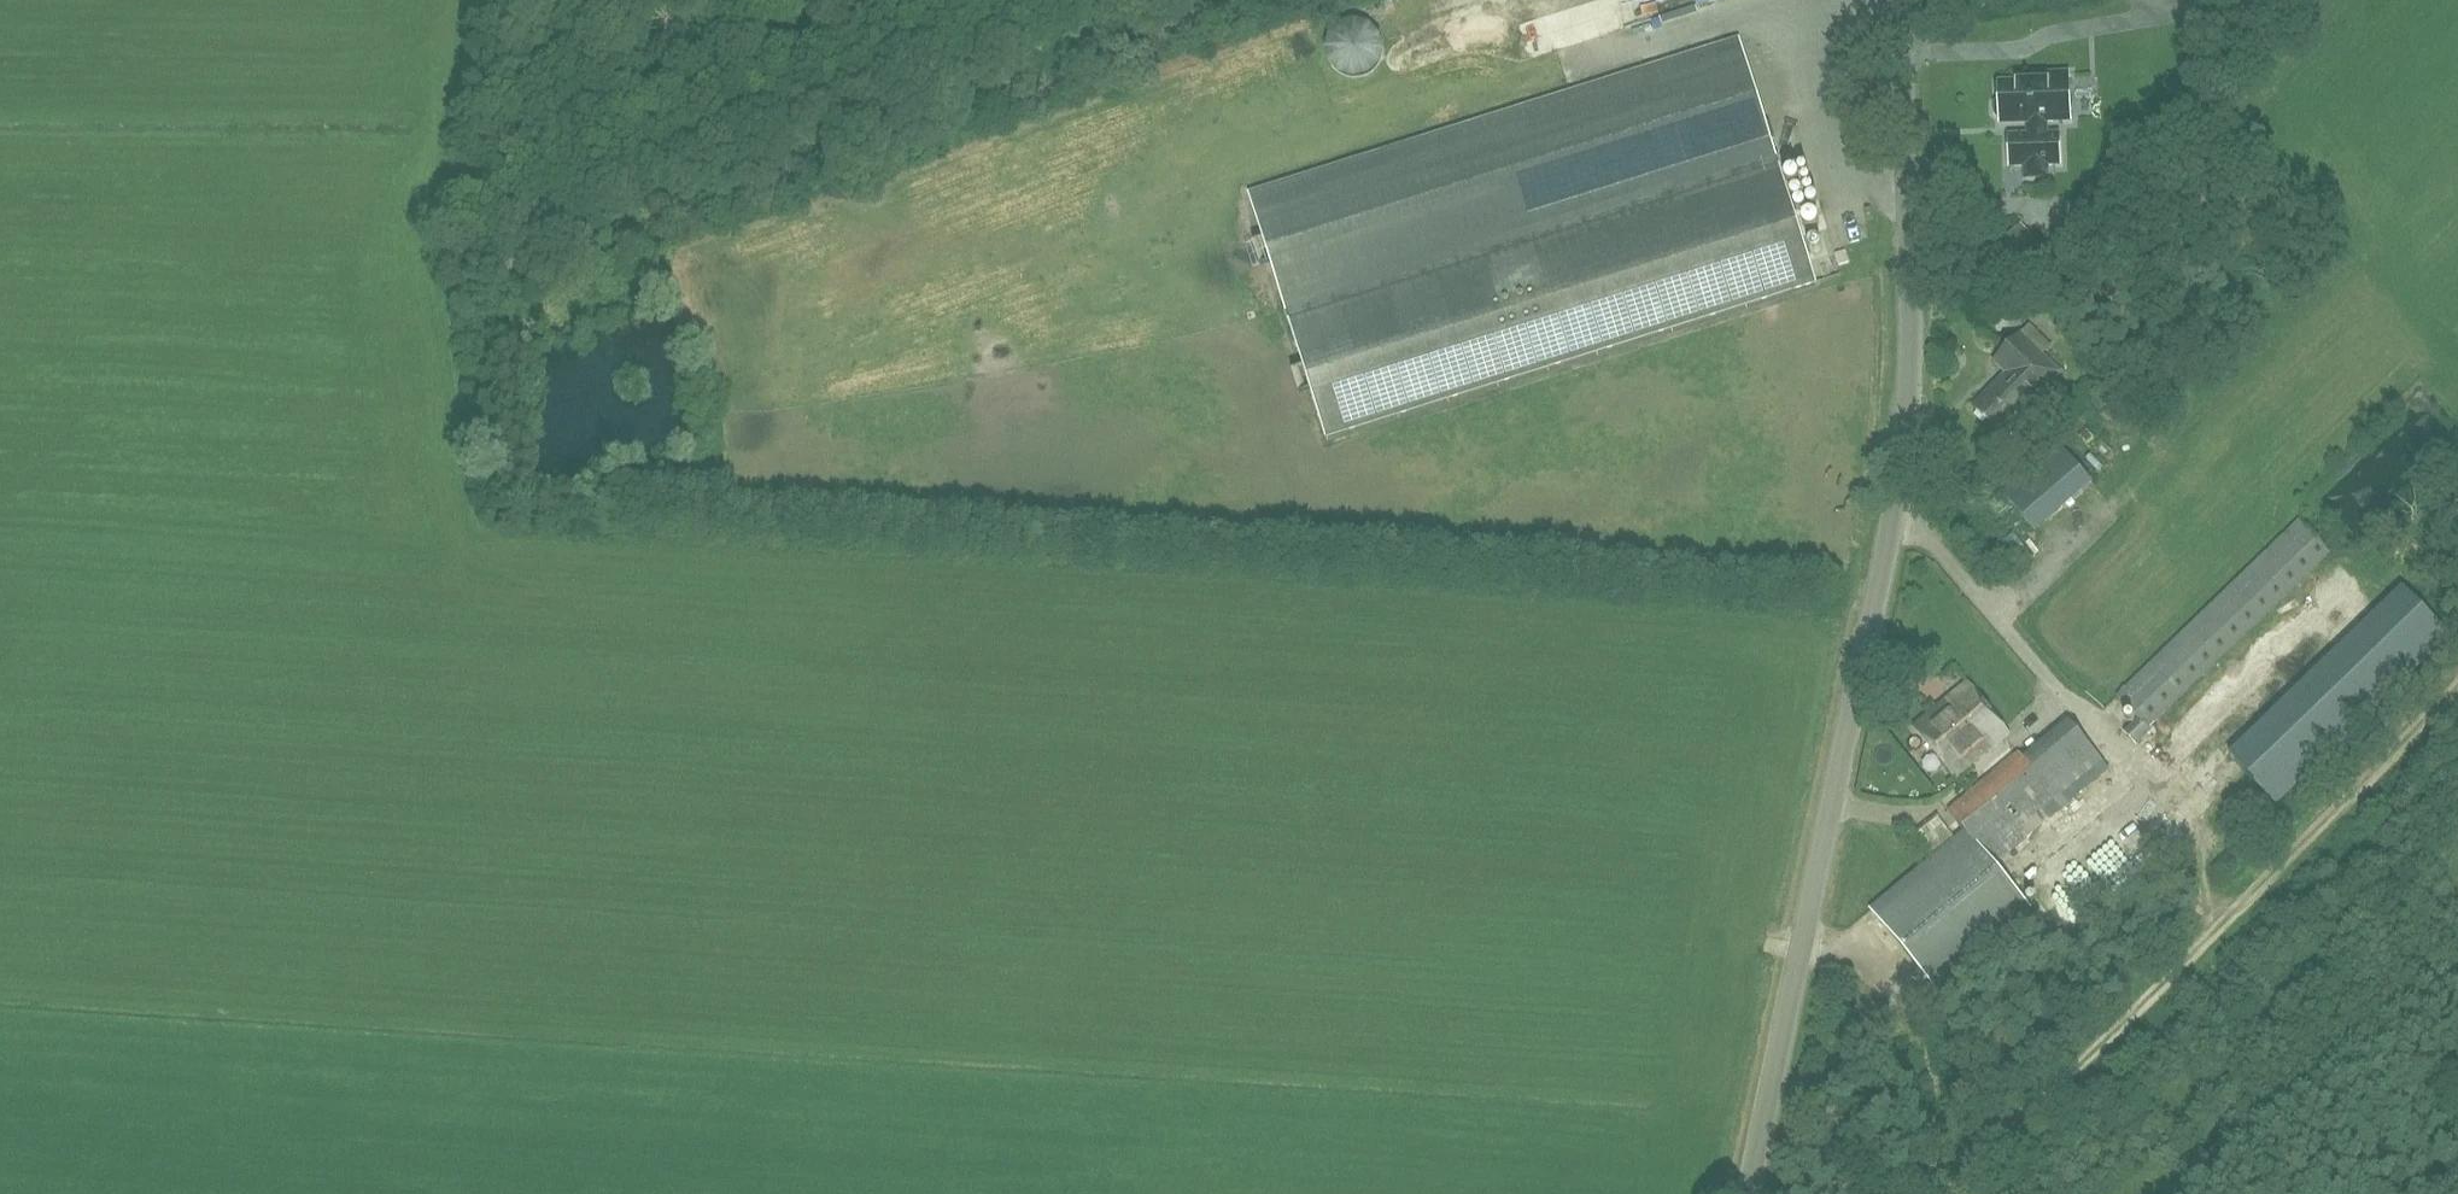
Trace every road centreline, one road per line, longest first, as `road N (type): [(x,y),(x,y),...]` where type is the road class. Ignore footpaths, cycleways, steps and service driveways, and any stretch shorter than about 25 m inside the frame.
road 1 (unclassified): [(1748,1193),(1902,471),(1912,364),(1900,0)]
road 2 (track): [(1236,0),(443,289)]
road 3 (track): [(2457,679),(1953,1193)]

